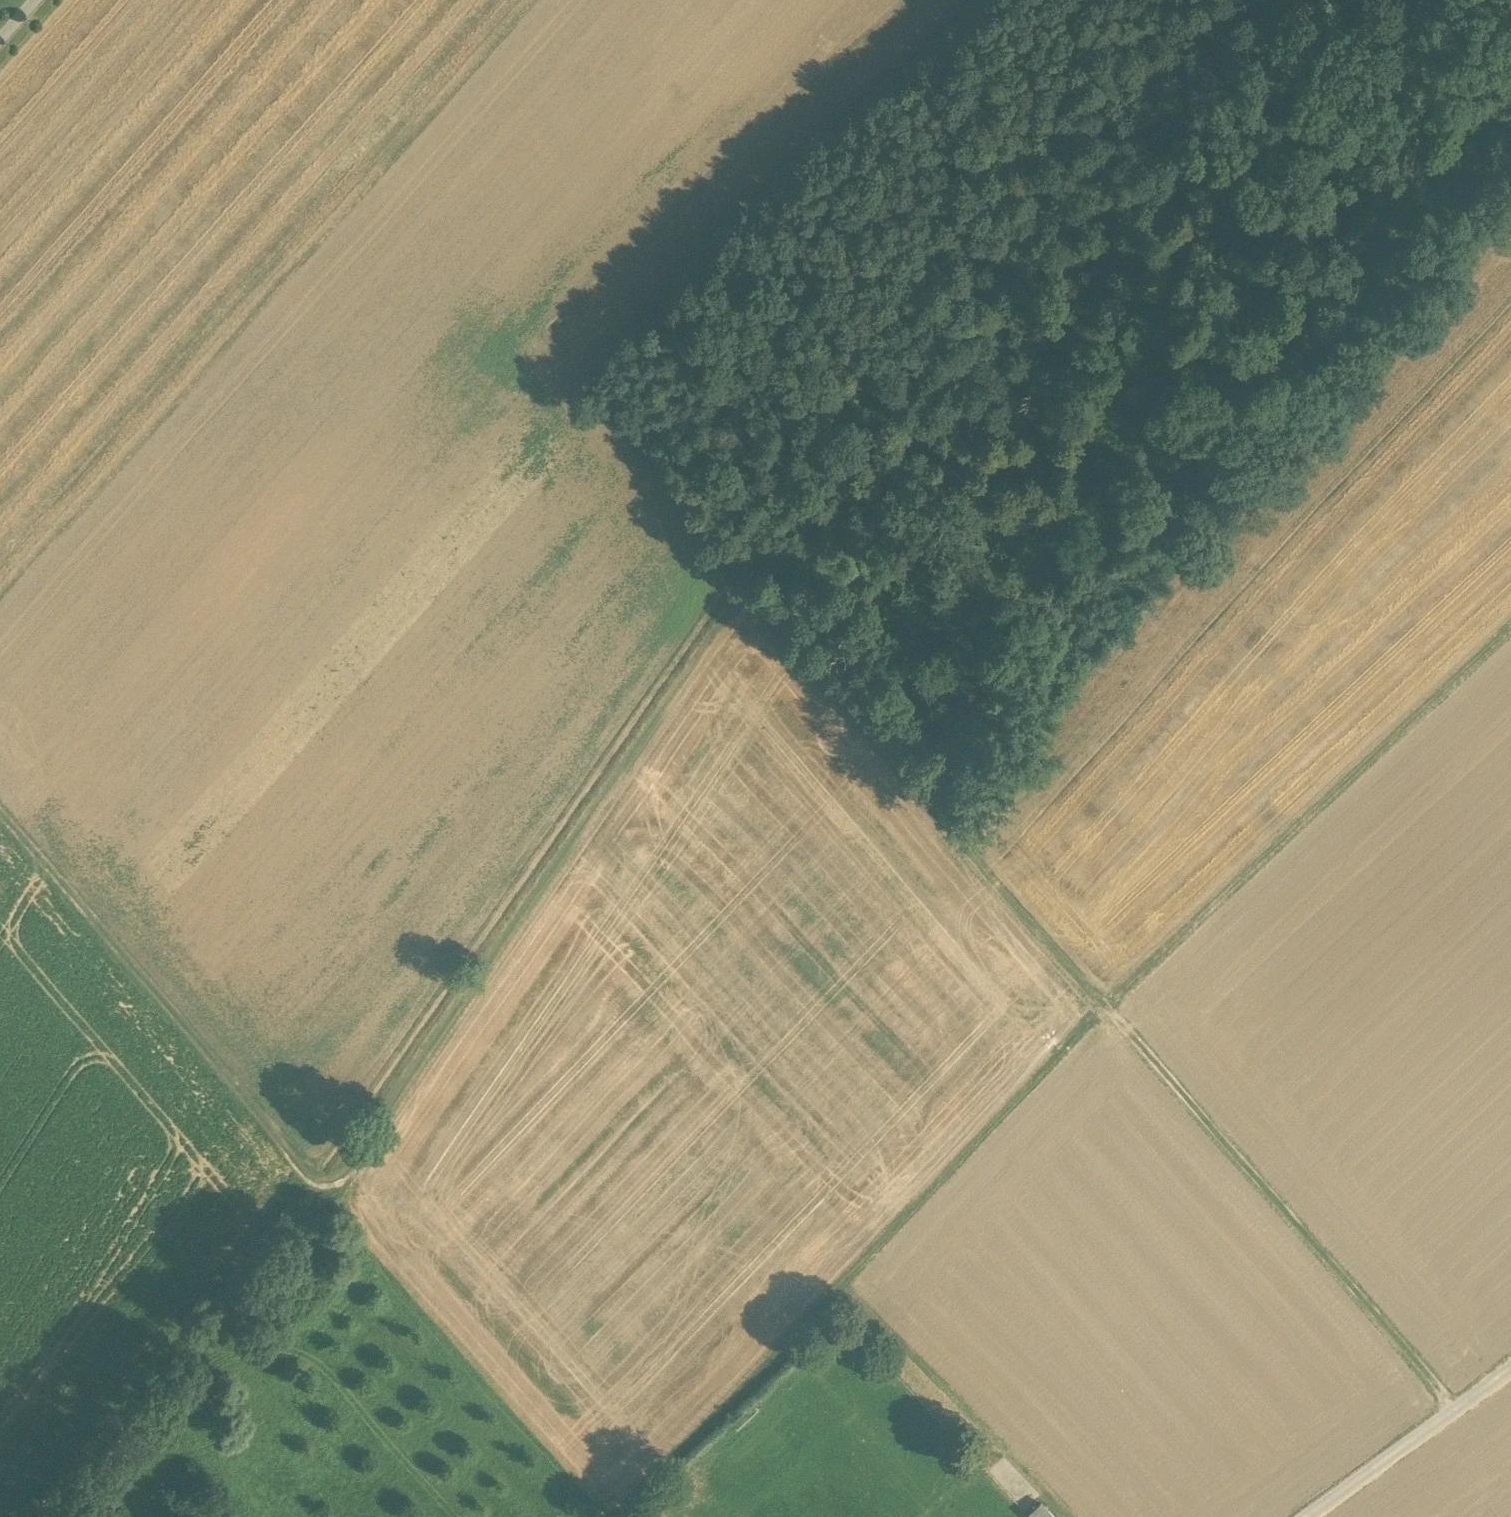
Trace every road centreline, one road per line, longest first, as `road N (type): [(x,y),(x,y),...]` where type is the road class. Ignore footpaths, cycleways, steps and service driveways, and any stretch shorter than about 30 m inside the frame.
road 1 (track): [(304,1167),(329,1188),(748,595),(1108,1003)]
road 2 (track): [(629,1508),(1108,1003)]
road 3 (track): [(1510,624),(1108,1003)]
road 4 (track): [(1455,1408),(1108,1003)]
road 5 (track): [(0,814),(304,1167),(271,1209)]
road 6 (track): [(14,1516),(271,1209)]
road 7 (track): [(1305,1516),(1510,1367)]

